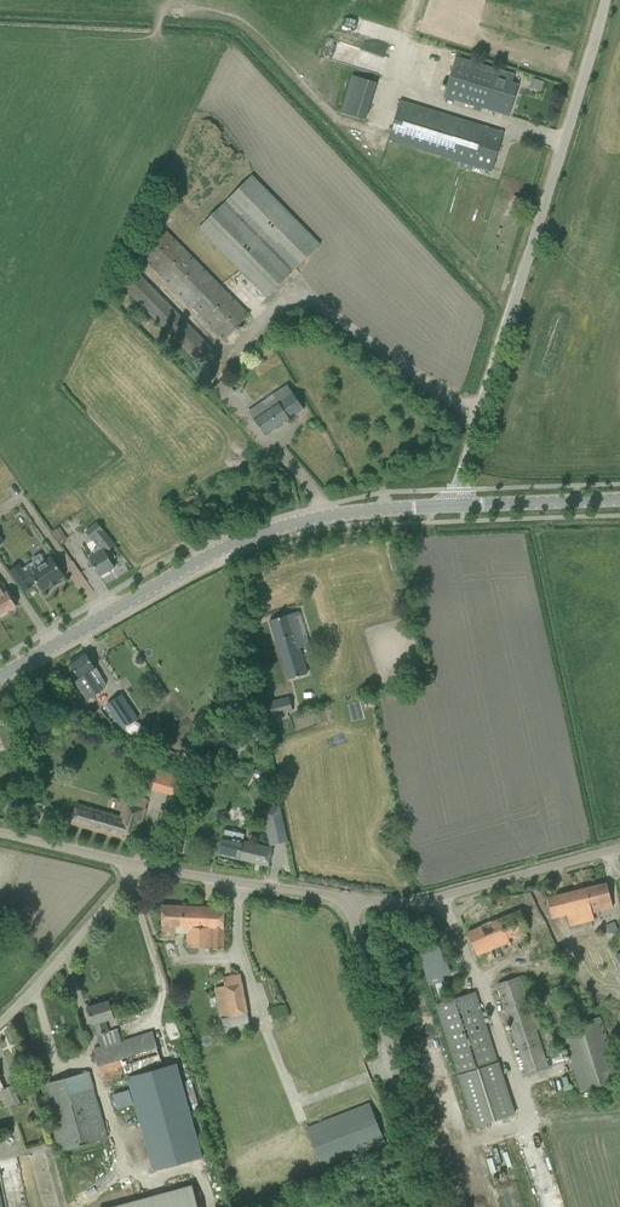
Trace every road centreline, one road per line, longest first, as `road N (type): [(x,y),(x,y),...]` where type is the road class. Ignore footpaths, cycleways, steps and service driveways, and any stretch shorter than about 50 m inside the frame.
road 1 (unclassified): [(459,507),(463,469),(606,0)]
road 2 (tertiary): [(459,507),(341,513),(249,539),(0,677)]
road 3 (unclassified): [(432,1206),(349,899)]
road 4 (residential): [(349,899),(445,899),(619,847)]
road 5 (residential): [(132,865),(349,899)]
road 6 (residential): [(0,1022),(132,865)]
road 7 (tertiary): [(619,499),(459,507)]
road 8 (residential): [(0,830),(132,865)]

